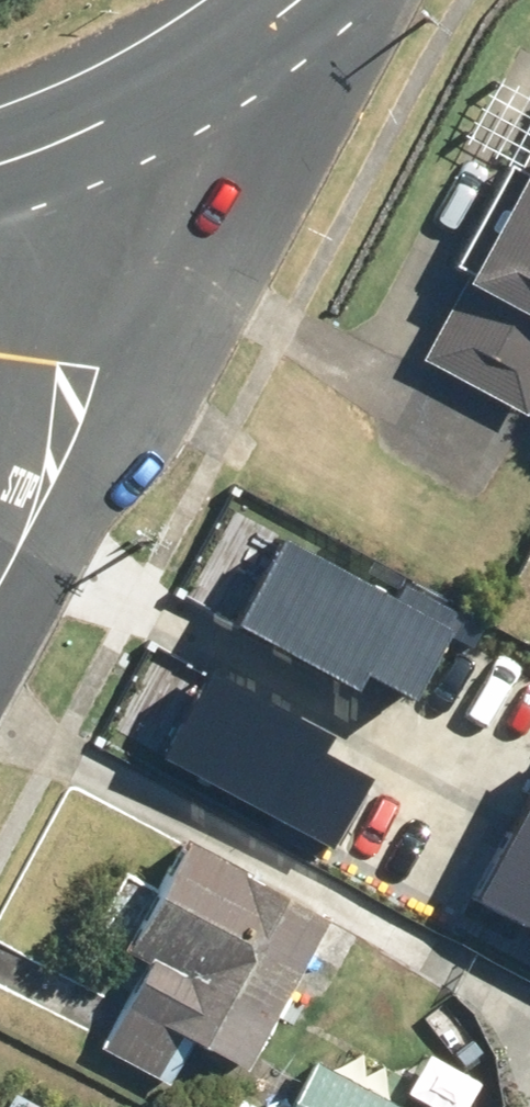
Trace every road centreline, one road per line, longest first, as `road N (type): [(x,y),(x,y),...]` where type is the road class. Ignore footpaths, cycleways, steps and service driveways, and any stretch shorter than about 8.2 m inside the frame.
road 1 (residential): [(0,569),(73,391),(76,298),(44,147)]
road 2 (residential): [(288,0),(209,63),(44,147)]

